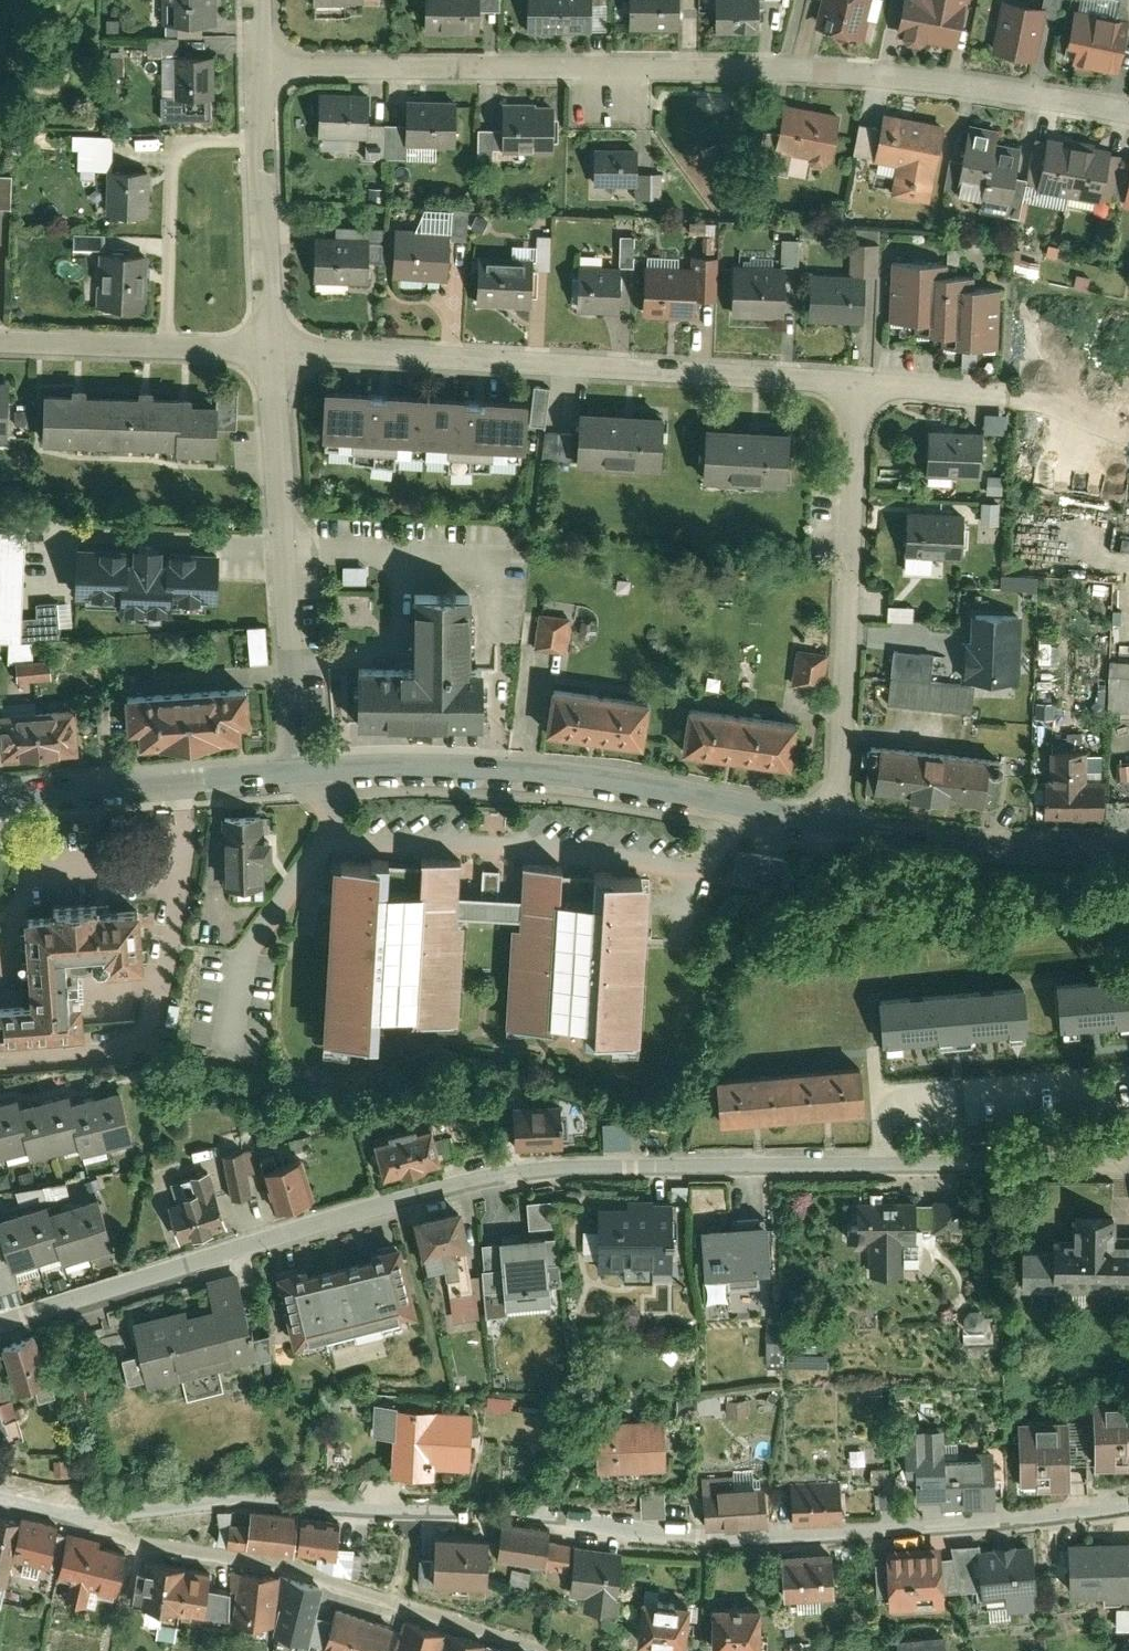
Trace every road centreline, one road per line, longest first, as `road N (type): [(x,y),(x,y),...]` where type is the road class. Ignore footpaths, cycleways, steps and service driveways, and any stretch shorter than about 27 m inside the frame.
road 1 (residential): [(0,1324),(475,1181),(671,1164),(982,1162),(1128,1151)]
road 2 (residential): [(70,1499),(229,1494),(531,1507),(742,1530),(1128,1496)]
road 3 (residential): [(851,389),(276,355)]
road 4 (residential): [(70,1499),(92,1515),(312,1564),(576,1650)]
road 5 (residential): [(304,777),(554,778),(826,832)]
road 6 (residential): [(631,73),(781,72),(1037,96),(1128,115)]
road 7 (residential): [(826,832),(838,764),(851,389)]
road 8 (residential): [(276,355),(304,777)]
road 9 (residential): [(263,71),(631,73)]
road 10 (residential): [(0,803),(304,777)]
road 11 (residential): [(826,832),(1128,857)]
road 12 (residential): [(263,71),(276,355)]
road 13 (residential): [(276,355),(0,347)]
road 14 (residential): [(1011,397),(851,389)]

